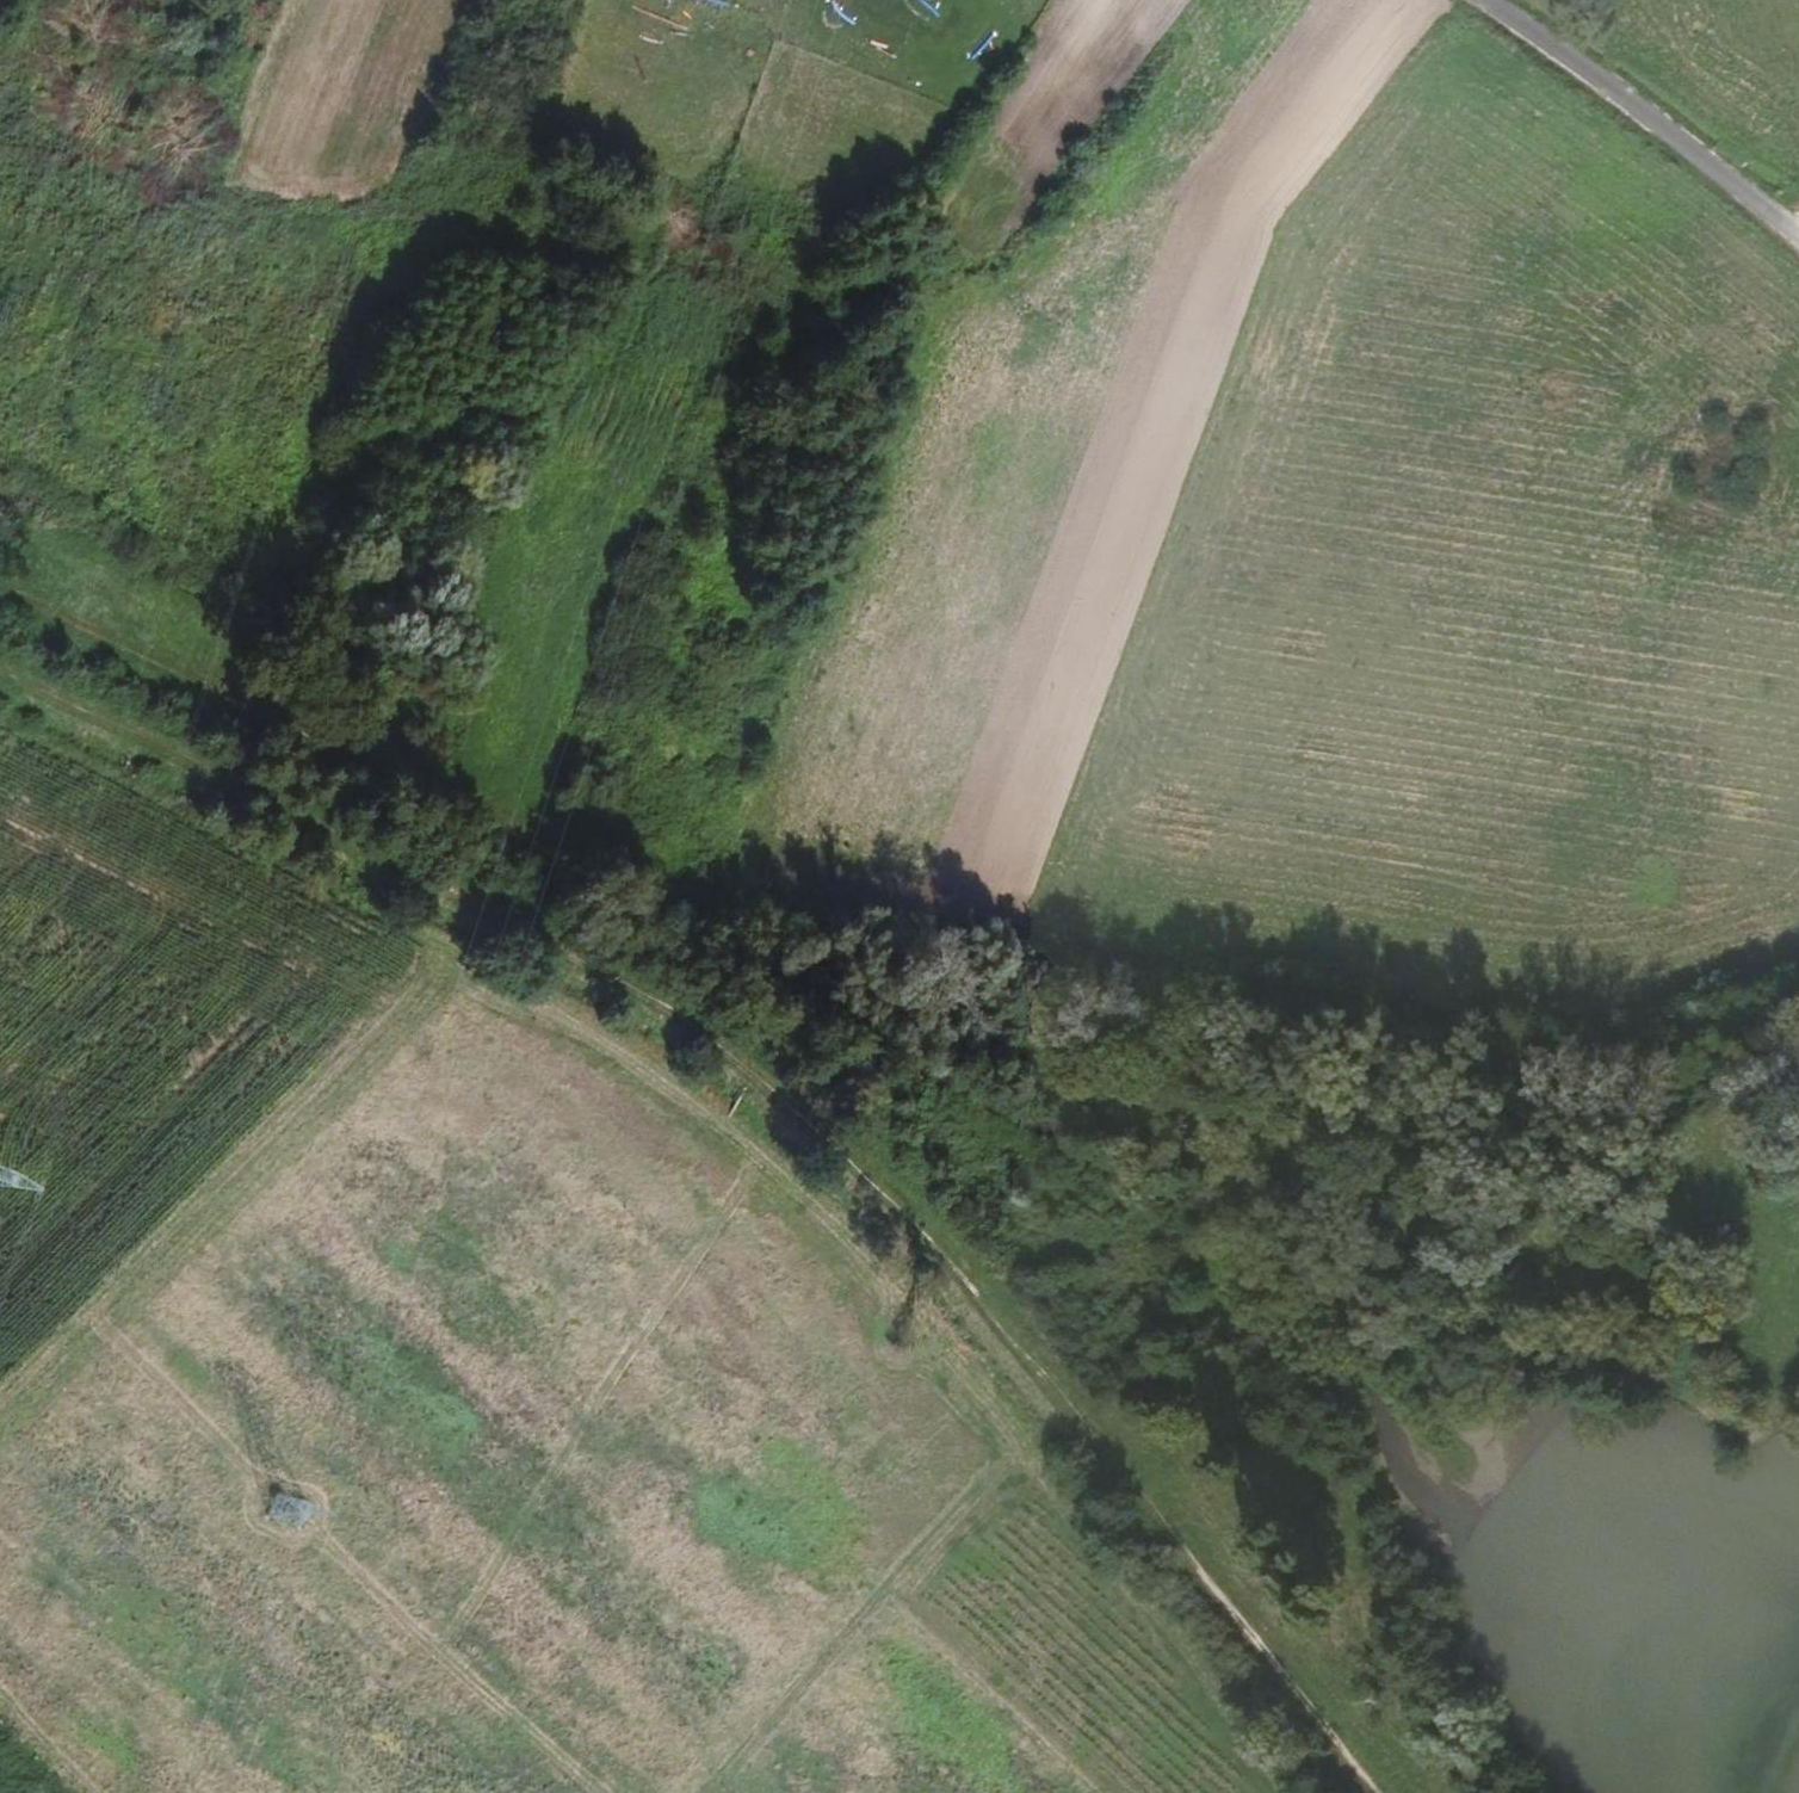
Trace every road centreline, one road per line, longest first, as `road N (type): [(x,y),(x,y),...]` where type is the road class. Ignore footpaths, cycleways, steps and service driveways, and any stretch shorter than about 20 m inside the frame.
road 1 (track): [(1381,1792),(1075,1415),(842,1156),(647,997),(0,665)]
road 2 (unclassified): [(1484,0),(1790,226)]

